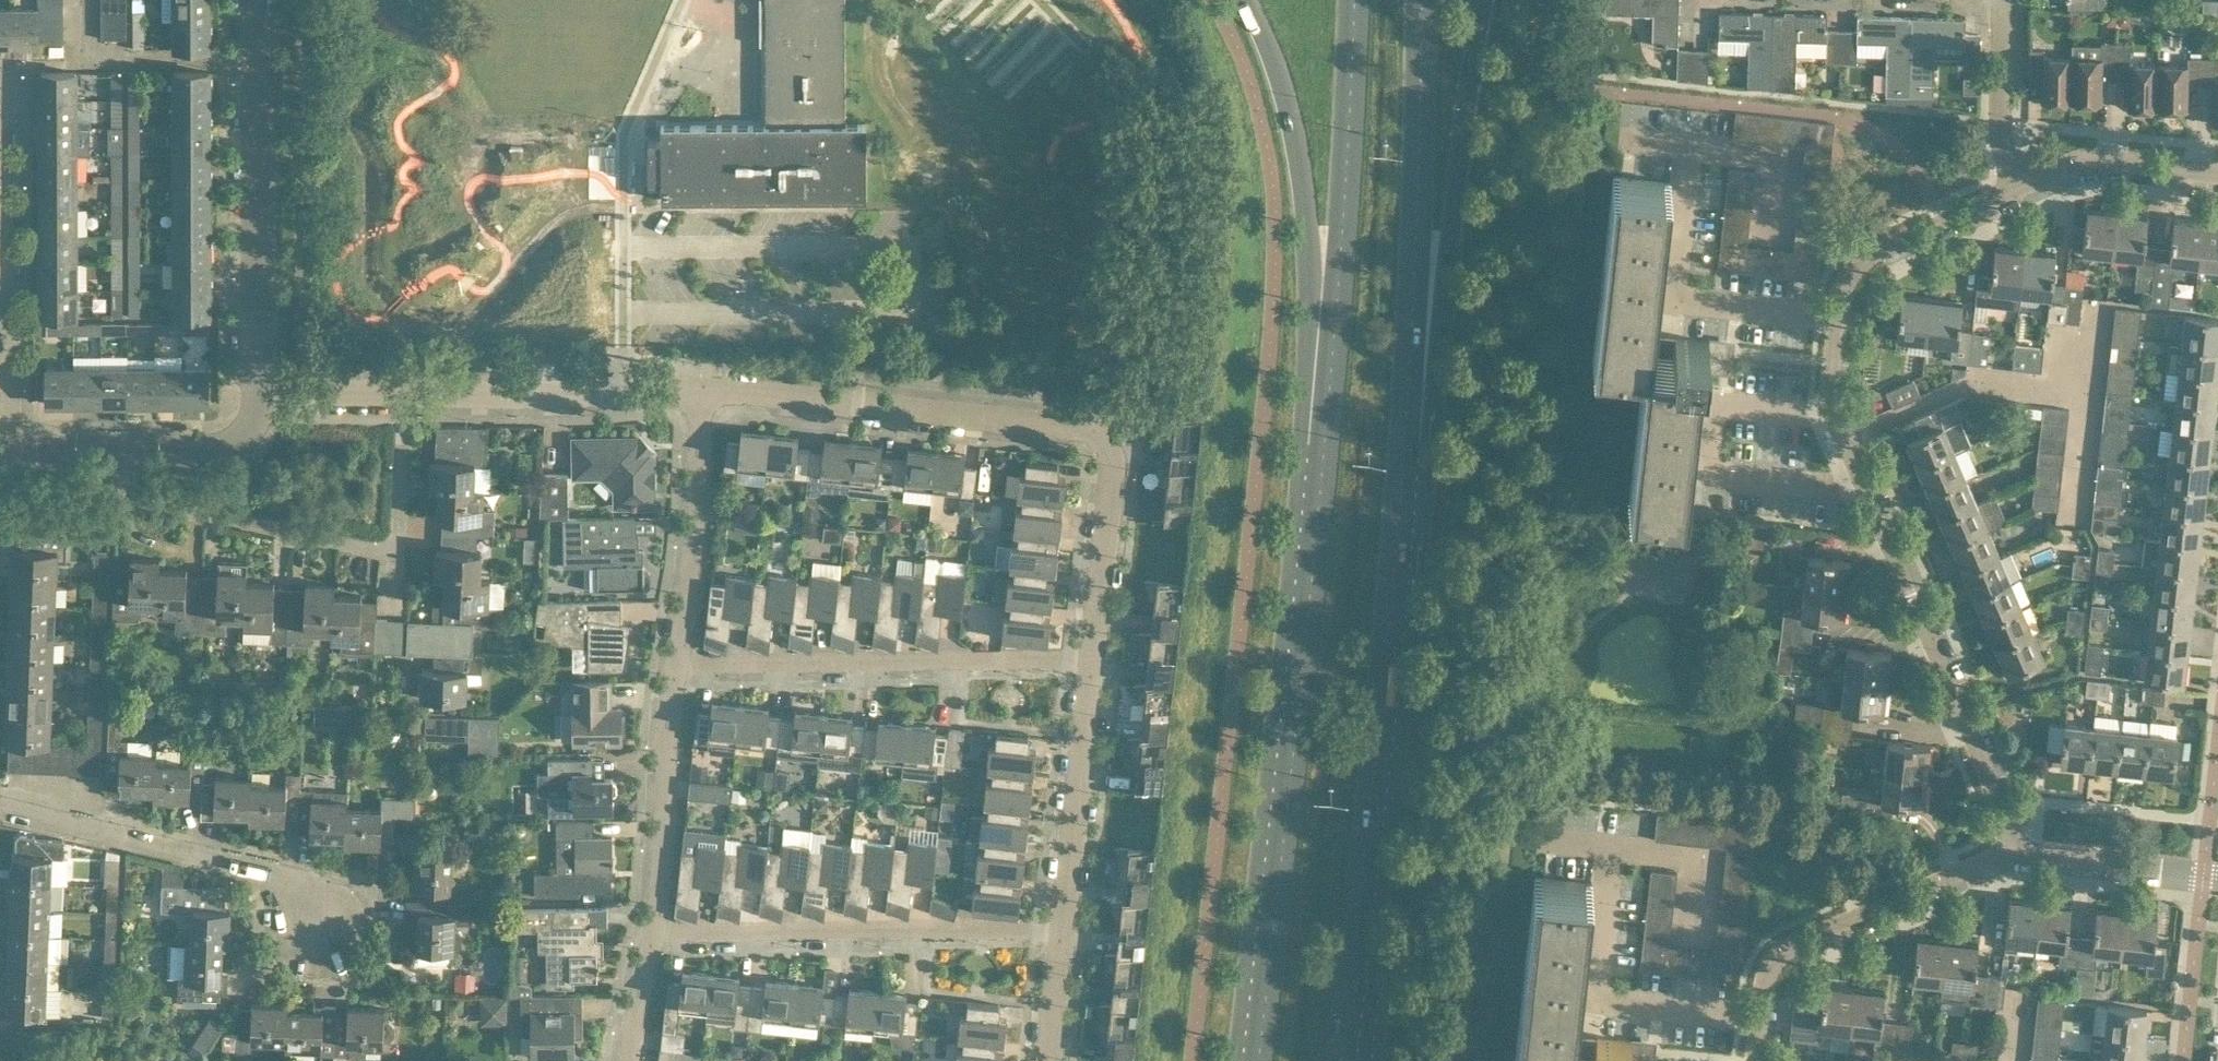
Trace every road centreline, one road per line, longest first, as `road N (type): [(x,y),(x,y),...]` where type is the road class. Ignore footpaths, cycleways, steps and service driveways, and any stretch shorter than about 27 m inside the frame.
road 1 (residential): [(2017,857),(1997,783),(1856,478),(1835,391),(1841,318),(1864,269),(2021,192)]
road 2 (residential): [(1092,667),(1113,434),(1098,424),(706,391)]
road 3 (primary): [(1244,0),(1300,156),(1313,298),(1313,572)]
road 4 (primary): [(1356,0),(1339,299),(1313,572)]
road 5 (primary): [(1397,538),(1427,440),(1488,0)]
road 6 (primary): [(1397,538),(1415,299),(1420,0)]
road 7 (primary): [(1344,1060),(1397,538)]
road 8 (primary): [(1313,572),(1257,1060)]
road 9 (residential): [(676,667),(1092,667)]
road 10 (residential): [(647,931),(1062,926)]
road 11 (tertiary): [(260,387),(258,0)]
road 12 (residential): [(1757,1060),(1780,965),(1813,940),(2017,857)]
road 13 (residential): [(322,911),(266,875),(0,806)]
road 14 (residential): [(397,552),(139,503),(127,479),(127,452)]
road 15 (residential): [(706,391),(406,386)]
road 16 (residential): [(676,667),(706,391)]
road 17 (residential): [(647,931),(676,667)]
road 18 (residential): [(1062,926),(1092,667)]
road 19 (residential): [(6,453),(0,203)]
road 20 (residential): [(2217,879),(2017,857)]
road 21 (residential): [(2021,192),(2096,167),(2217,179)]
road 22 (residential): [(2003,0),(2001,137),(2021,192)]
road 23 (tertiary): [(127,452),(227,451),(246,441),(260,387)]
road 24 (residential): [(397,552),(406,386)]
road 25 (residential): [(406,386),(260,387)]
road 26 (residential): [(1047,1060),(1062,926)]
road 27 (residential): [(633,1060),(647,931)]
road 28 (tertiary): [(6,453),(127,452)]

